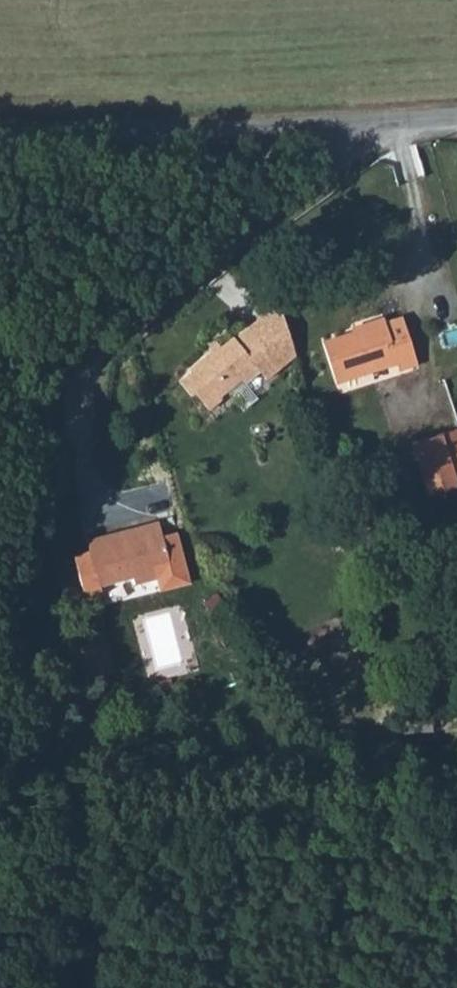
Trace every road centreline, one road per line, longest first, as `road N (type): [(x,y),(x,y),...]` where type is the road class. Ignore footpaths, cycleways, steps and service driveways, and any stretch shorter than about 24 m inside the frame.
road 1 (track): [(101,332),(53,437),(0,697)]
road 2 (residential): [(0,127),(373,125)]
road 3 (residential): [(373,125),(368,153),(326,187),(101,332)]
road 4 (track): [(0,764),(27,874),(2,980)]

